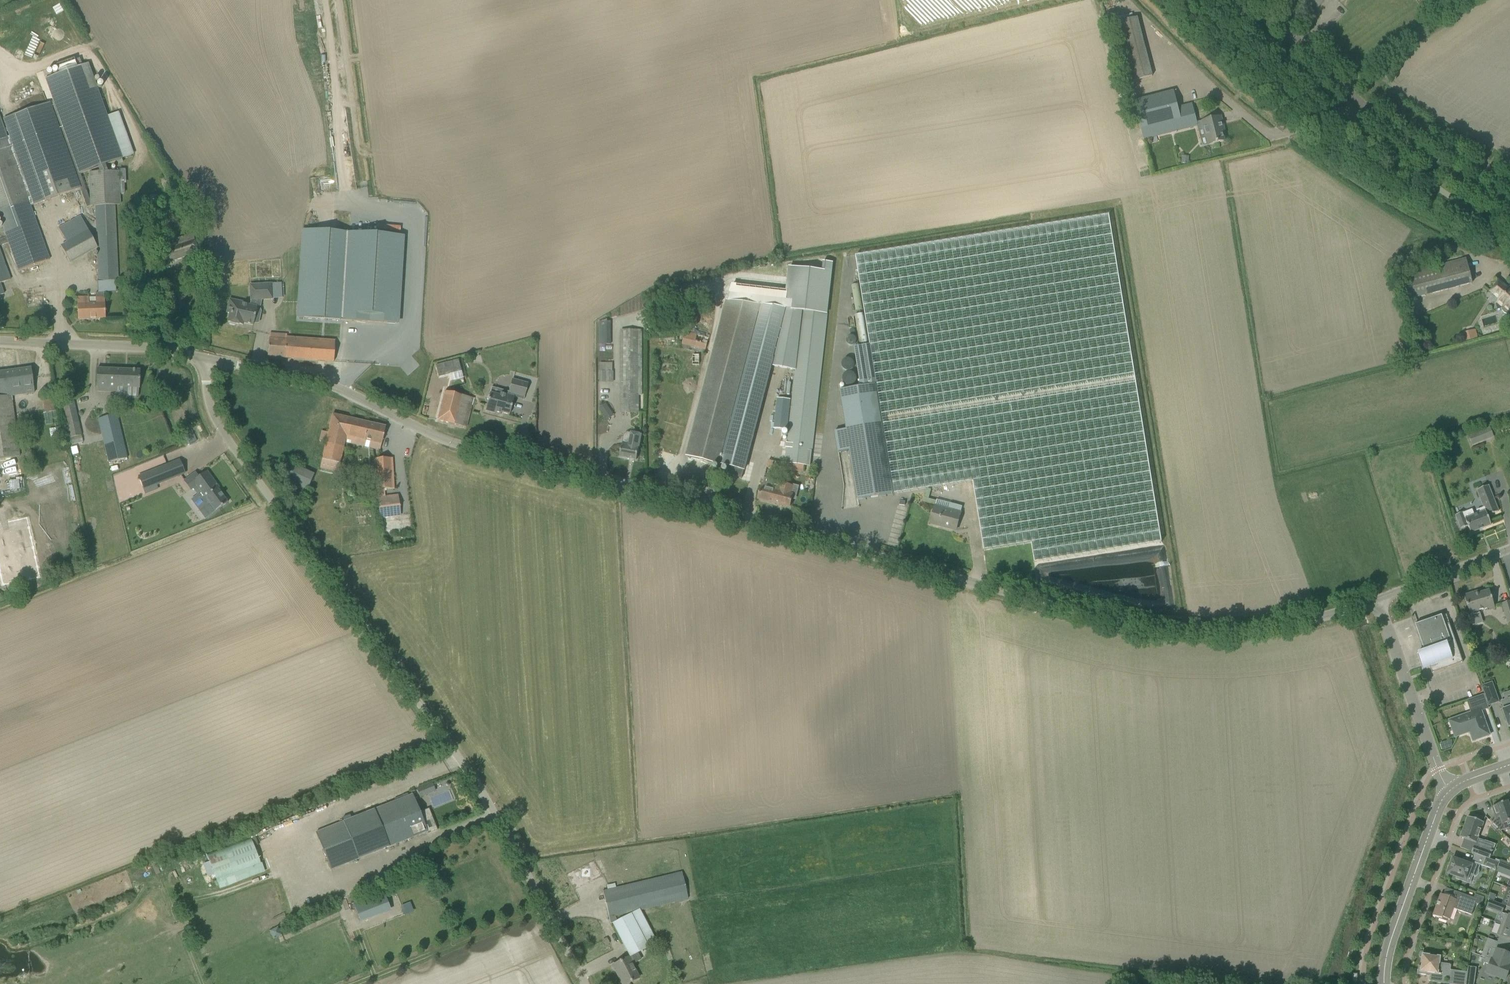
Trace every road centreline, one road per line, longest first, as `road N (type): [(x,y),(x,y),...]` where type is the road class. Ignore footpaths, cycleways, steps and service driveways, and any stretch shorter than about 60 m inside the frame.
road 1 (unclassified): [(207,358),(331,387),(462,445),(1090,614),(1215,629),(1324,616),(1377,598)]
road 2 (unclassified): [(597,983),(518,833),(230,443),(205,385),(207,358)]
road 3 (tertiary): [(1509,206),(1437,166),(1385,125),(1257,0)]
road 4 (unclassified): [(0,341),(207,358)]
road 5 (unclassified): [(1449,790),(1377,598)]
road 6 (track): [(364,203),(337,0)]
road 7 (tertiary): [(1383,983),(1449,790)]
road 8 (unclassified): [(1377,598),(1509,548)]

